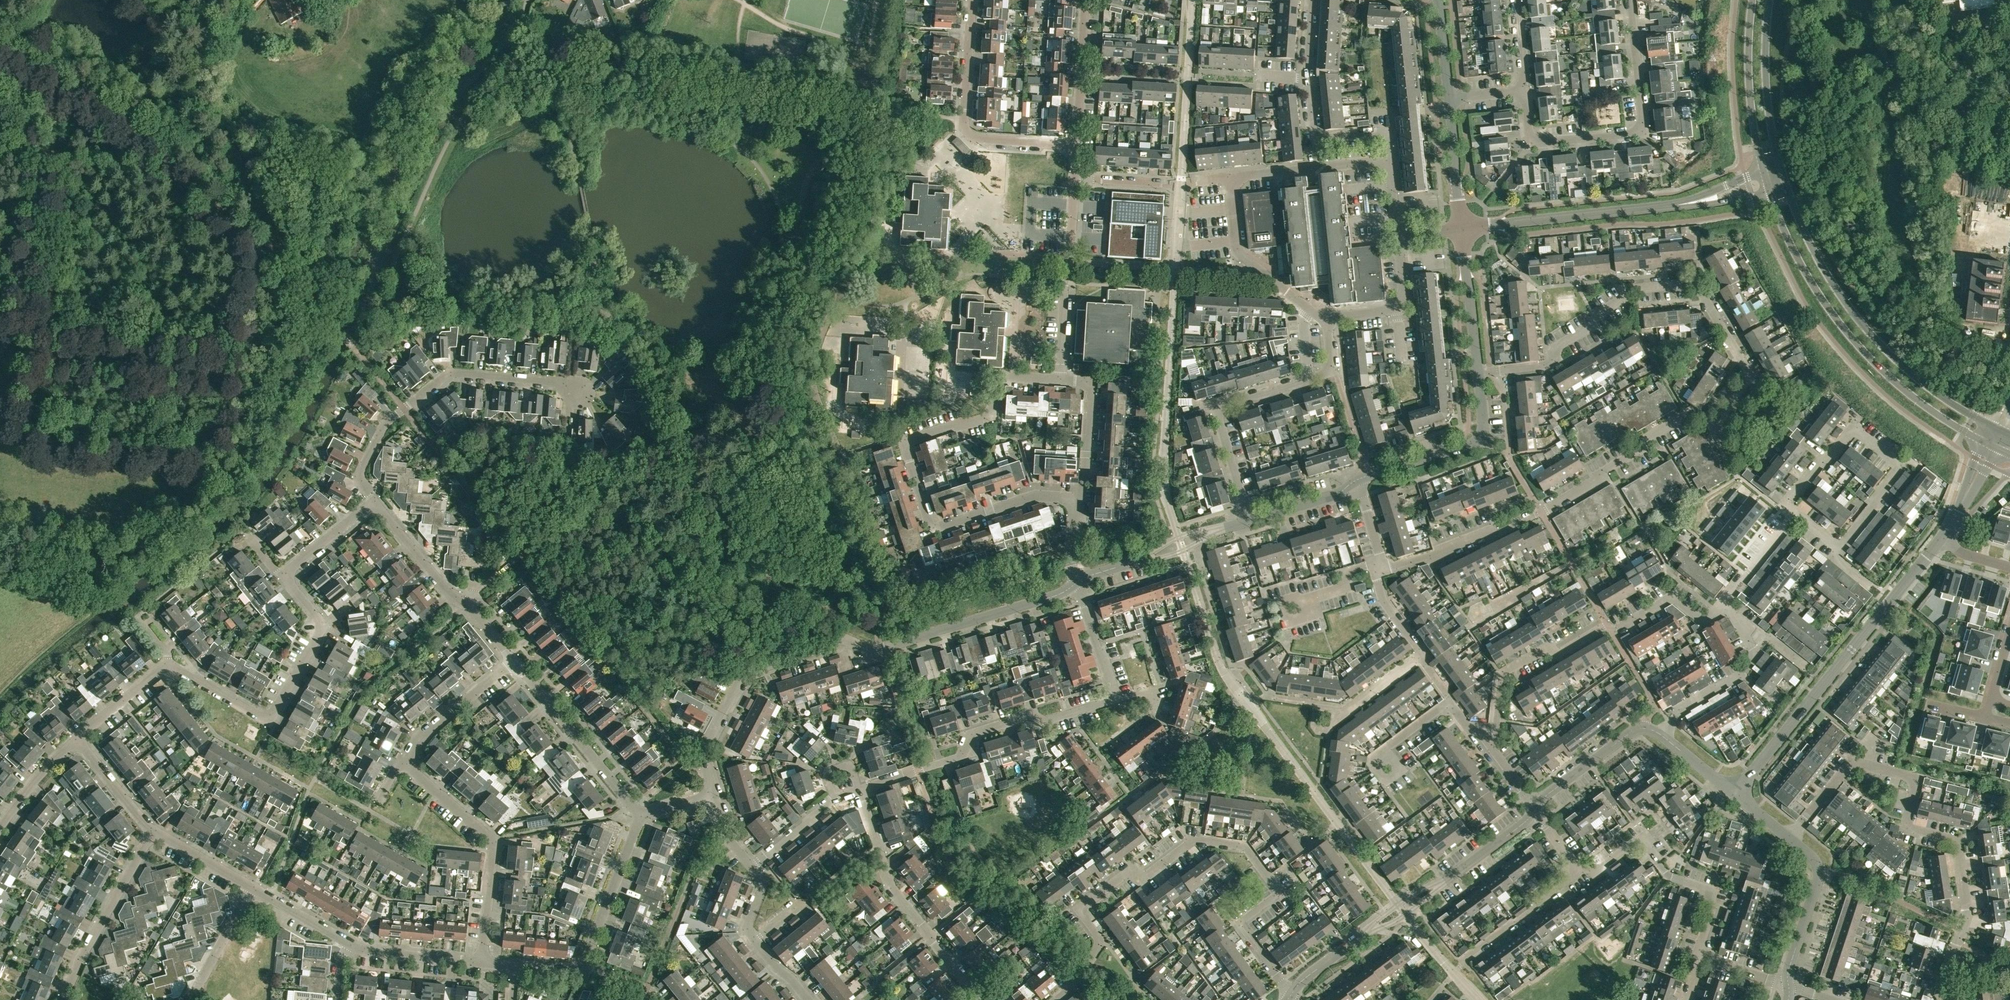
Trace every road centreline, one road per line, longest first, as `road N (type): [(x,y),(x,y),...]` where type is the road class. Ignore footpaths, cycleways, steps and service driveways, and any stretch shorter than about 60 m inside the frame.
road 1 (residential): [(1378,572),(1541,512),(1686,414),(1711,430),(1748,370),(1696,281),(1624,288),(1625,299),(1556,348),(1554,362),(1479,373)]
road 2 (unclassified): [(714,795),(702,750),(751,665),(840,638),(880,648),(1060,595),(1076,583)]
road 3 (residential): [(1055,999),(1100,942),(1081,905),(1124,875),(1143,877),(1201,840),(1242,845),(1276,890),(1242,924),(1290,995)]
road 4 (residential): [(1074,500),(1036,496),(934,527),(905,450),(911,438),(994,411),(999,377),(1059,379)]
road 5 (residential): [(1946,999),(1942,986),(1967,912),(1959,849),(1953,839),(1909,825),(1914,781),(1857,763),(1790,839)]
road 6 (secondary): [(1767,182),(1799,260),(1853,339),(1903,389),(1989,447)]
road 7 (secondary): [(1996,430),(1940,397),(1864,326),(1813,247),(1784,176)]
road 8 (unclassified): [(1737,796),(1940,543)]
road 9 (residential): [(1491,749),(1502,674),(1668,601),(1703,621),(1726,608)]
road 10 (residential): [(375,502),(359,472),(383,425),(450,373),(571,384),(587,394)]
road 11 (unclassified): [(1461,229),(1673,206),(1767,182)]
road 12 (unclassified): [(1290,995),(1532,815)]
road 13 (residential): [(859,791),(967,753),(968,735),(1117,698)]
road 14 (unclassified): [(1249,519),(1220,407),(1330,370),(1327,316)]
road 15 (residential): [(1525,93),(1536,142),(1637,130),(1643,122),(1630,0)]
road 16 (residential): [(168,667),(271,718),(321,633),(319,617),(286,576)]
road 17 (residential): [(1840,548),(1899,466),(1857,431),(1791,503),(1797,515)]
road 18 (residential): [(984,999),(896,891),(859,791)]
road 19 (residential): [(1077,145),(966,134),(971,0)]
road 20 (residential): [(483,961),(493,841),(404,761)]
road 21 (residential): [(641,814),(578,973),(514,966)]
road 22 (residential): [(1696,957),(1712,888),(1674,877),(1642,840),(1580,874)]
road 23 (residential): [(515,663),(375,502)]
road 24 (unclassified): [(2009,132),(1887,62),(1876,0)]
road 25 (unclassified): [(1357,480),(1482,439),(1479,373)]
road 26 (residential): [(641,814),(515,663)]
road 27 (residential): [(153,832),(61,999)]
road 28 (residential): [(1345,710),(1421,656),(1385,600),(1378,572)]
road 29 (secondary): [(1754,0),(1751,86),(1767,182)]
road 30 (secondary): [(1784,176),(1769,88),(1771,0)]
road 31 (residential): [(1390,160),(1387,130),(1315,138),(1309,78)]
road 32 (unclassified): [(1390,160),(1230,177)]
road 33 (unclassified): [(1787,983),(1819,871),(1790,839)]
road 34 (residential): [(1386,769),(1386,750),(1450,706),(1491,749)]
road 35 (unclassified): [(1536,806),(1631,732),(1662,735)]
road 36 (residential): [(1059,379),(1090,387),(1084,493),(1074,500)]
road 37 (residential): [(404,761),(515,663)]
road 38 (residential): [(1079,0),(1085,8),(1077,145)]
road 39 (unclassified): [(1479,373),(1461,229)]
road 40 (unclassified): [(1327,316),(1401,304),(1398,236)]
road 41 (residential): [(1466,958),(1580,874)]
road 42 (residential): [(483,961),(367,950),(345,940)]
road 43 (residential): [(185,999),(253,888)]
road 44 (unclassified): [(1461,229),(1450,100)]
road 45 (residential): [(1662,735),(1757,656)]
road 46 (residential): [(1117,698),(1076,583)]
road 47 (residential): [(153,832),(77,739)]

